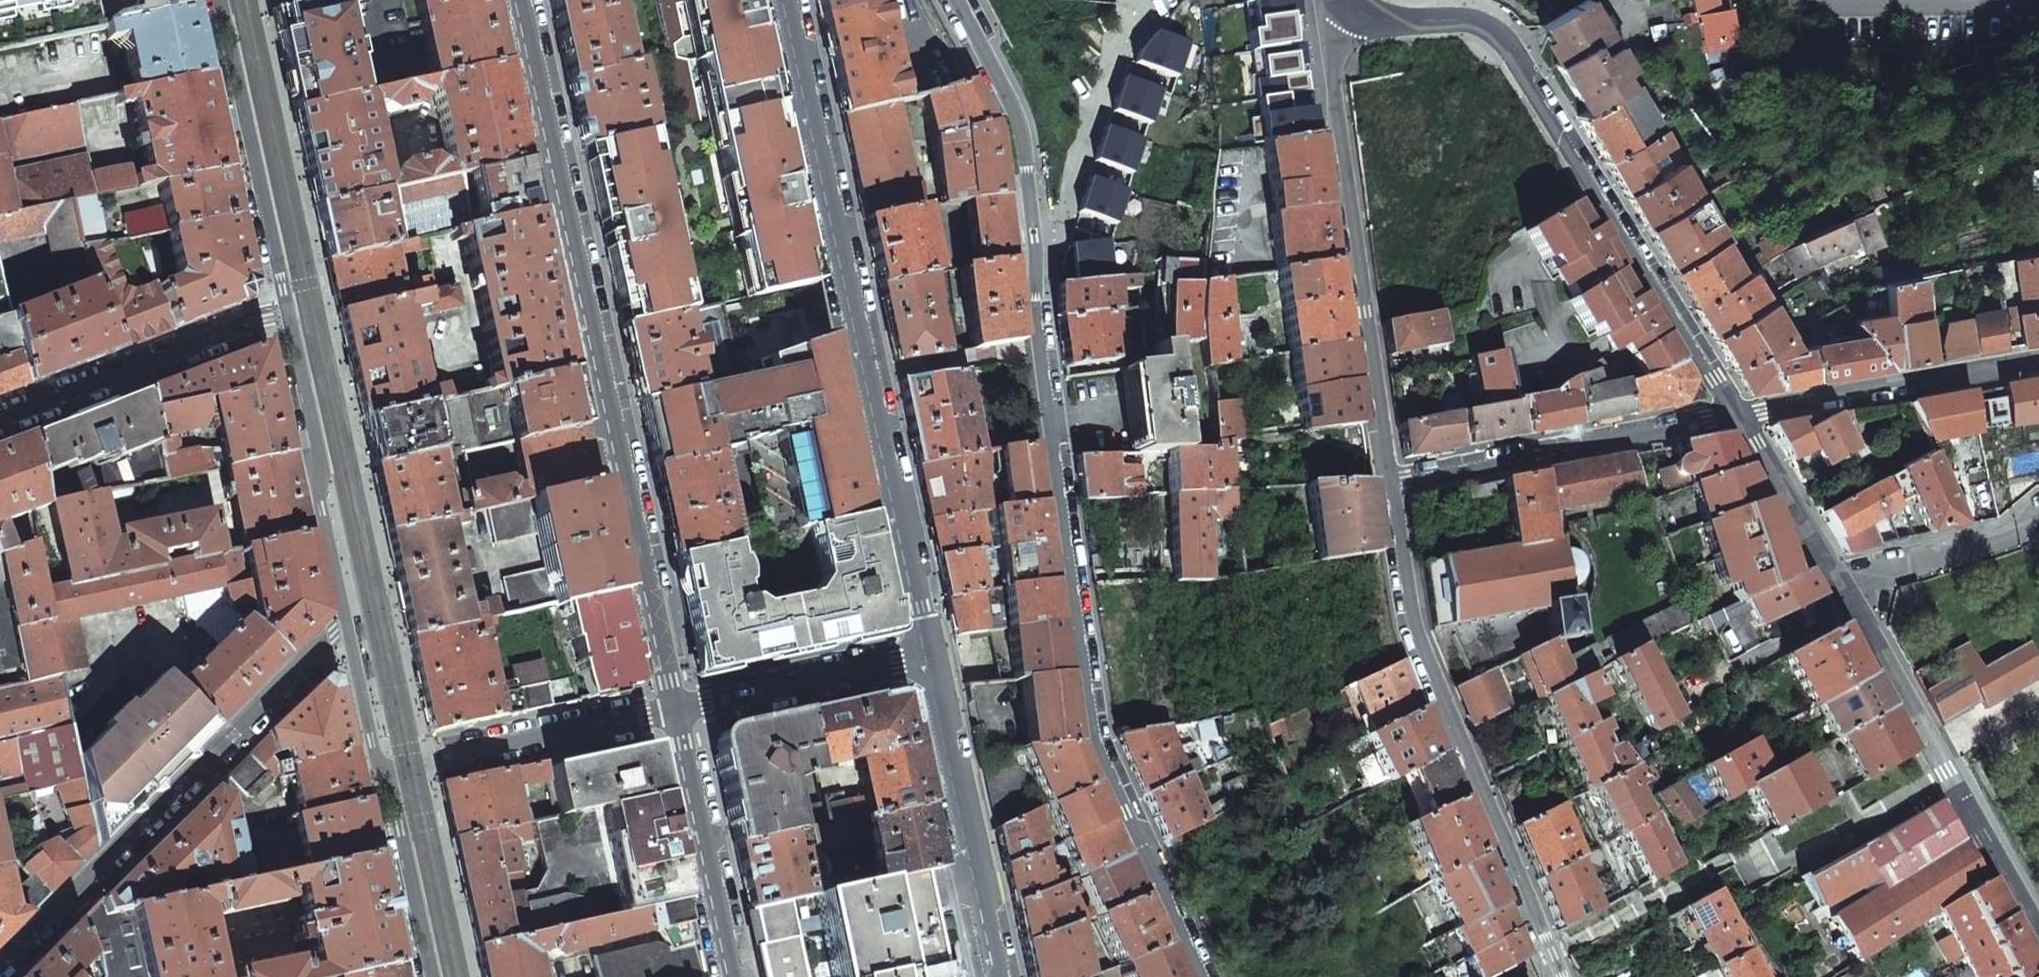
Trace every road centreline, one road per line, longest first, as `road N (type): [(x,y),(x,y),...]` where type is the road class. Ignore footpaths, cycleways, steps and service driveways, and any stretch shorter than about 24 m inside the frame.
road 1 (residential): [(1210,976),(1097,740),(1019,124),(953,0)]
road 2 (residential): [(675,707),(522,0)]
road 3 (residential): [(790,0),(935,649)]
road 4 (residential): [(1356,11),(1388,22),(1473,22),(1506,39),(1738,417)]
road 5 (residential): [(2038,933),(1738,417)]
road 6 (residential): [(1564,976),(1417,641),(1391,485)]
road 7 (residential): [(346,628),(0,973)]
road 8 (residential): [(1391,485),(1339,126),(1334,52),(1356,11)]
road 9 (residential): [(1738,417),(1391,485)]
road 10 (residential): [(935,649),(1003,976)]
road 11 (residential): [(287,308),(319,447),(319,500),(346,628)]
road 12 (residential): [(220,0),(287,308)]
road 13 (residential): [(0,421),(287,308)]
road 14 (residential): [(390,777),(675,707)]
road 15 (residential): [(739,976),(675,707)]
road 16 (residential): [(675,707),(935,649)]
road 17 (residential): [(390,777),(433,976)]
road 18 (residential): [(346,628),(377,772),(390,777)]

